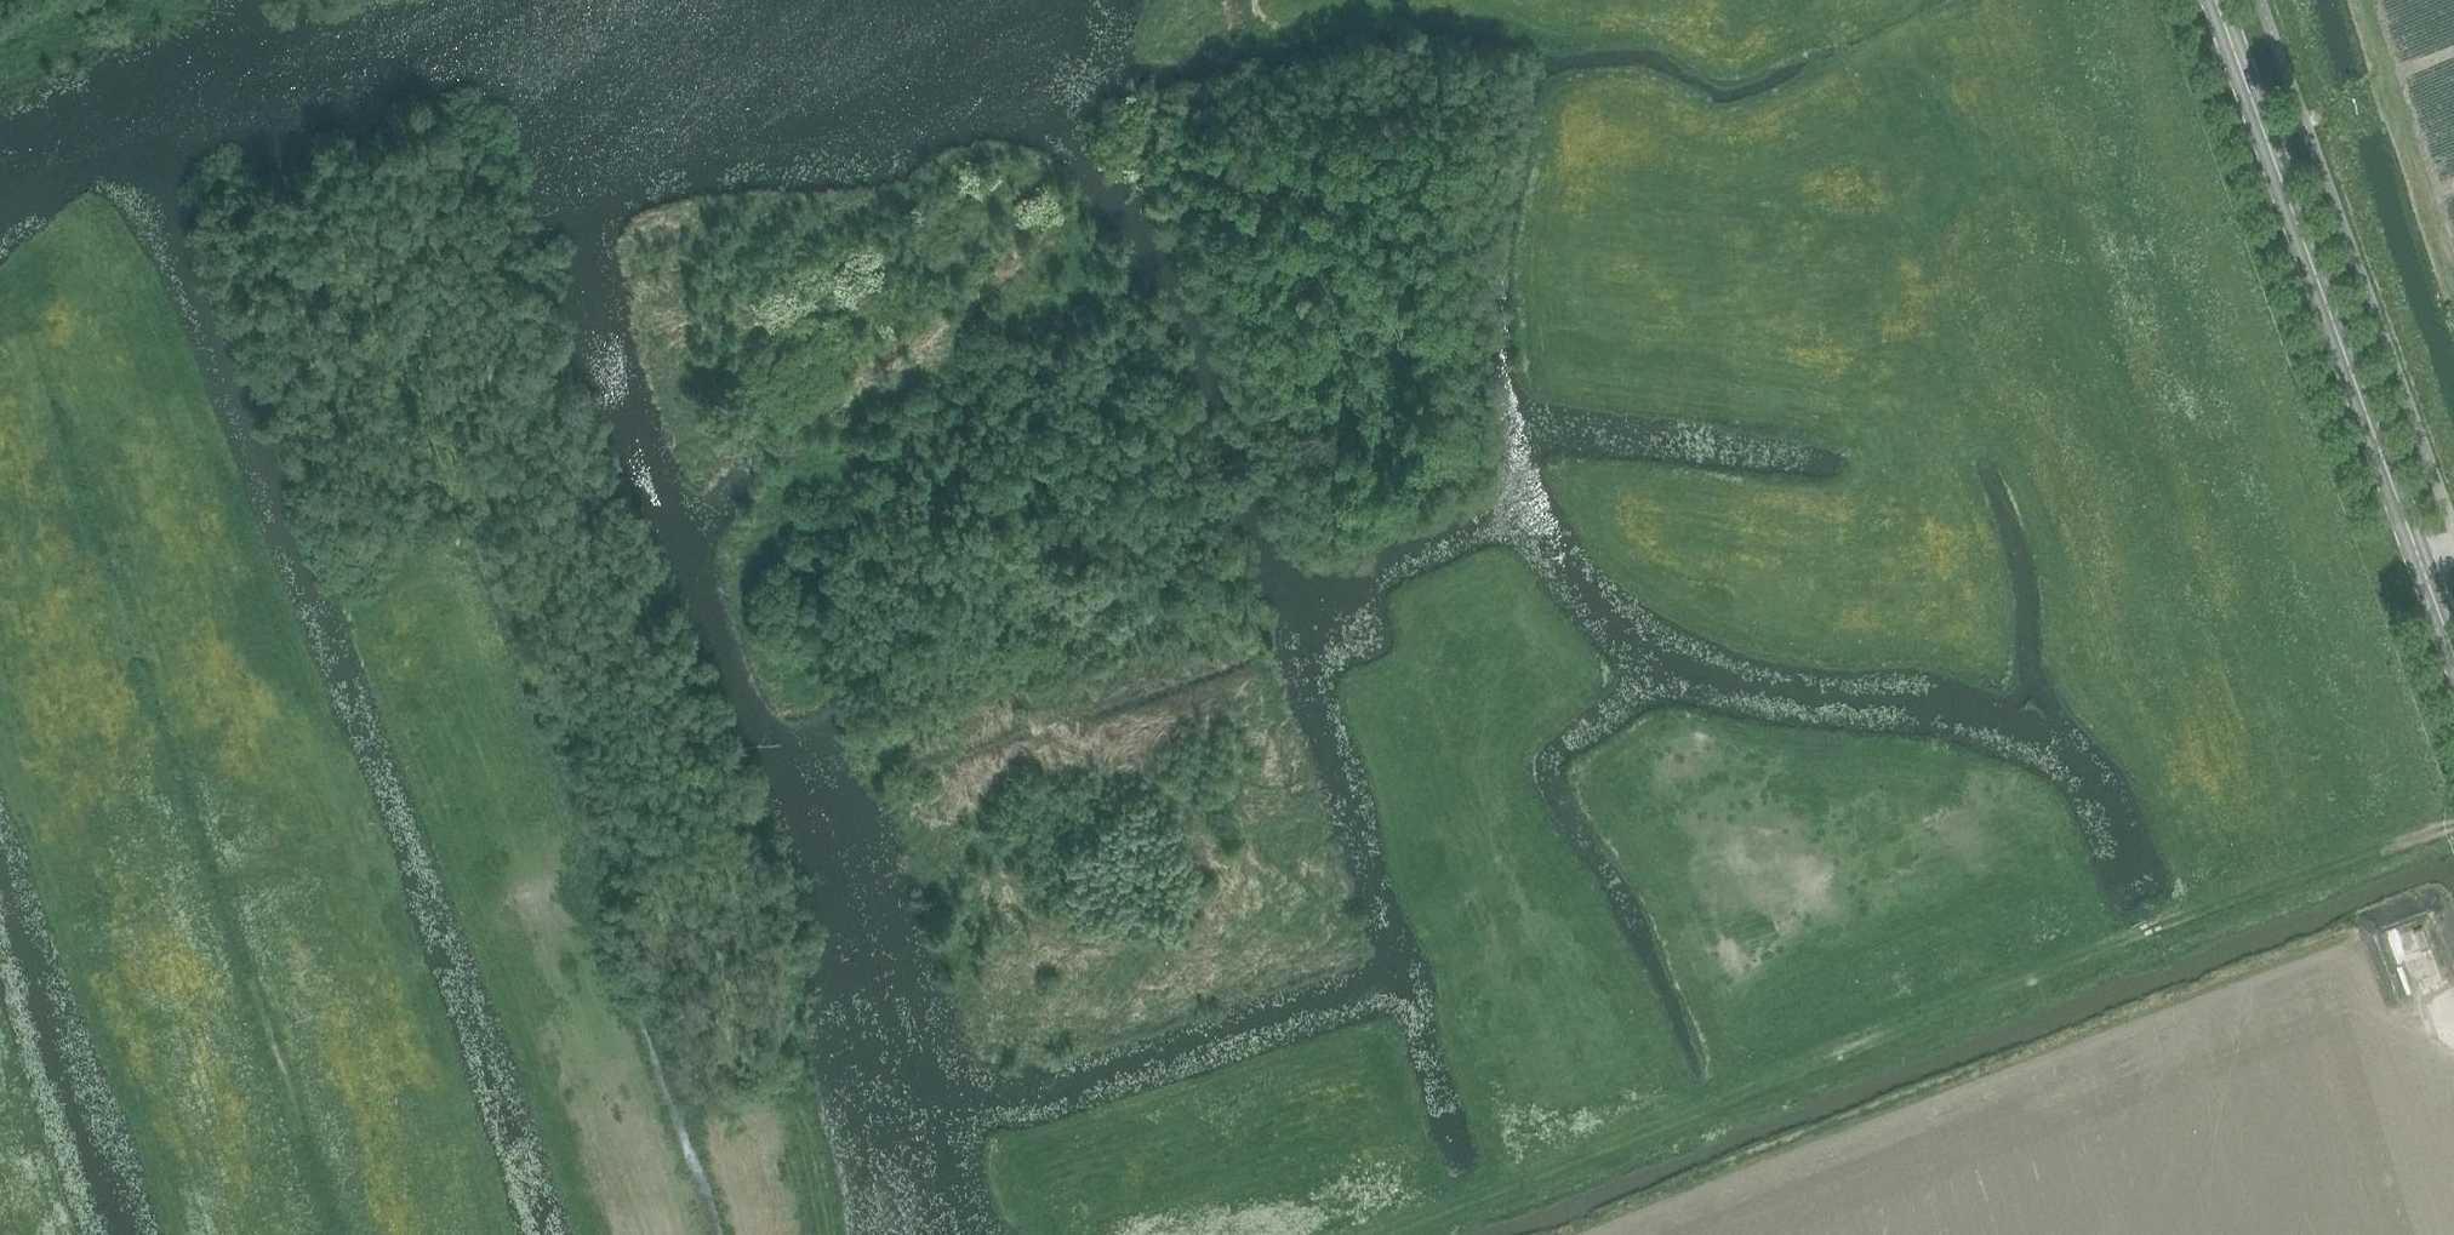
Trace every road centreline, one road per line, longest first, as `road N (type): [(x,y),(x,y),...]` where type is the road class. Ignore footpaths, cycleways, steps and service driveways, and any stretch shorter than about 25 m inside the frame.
road 1 (track): [(2453,822),(1727,1085),(1360,1234)]
road 2 (tertiary): [(2453,652),(2214,0)]

